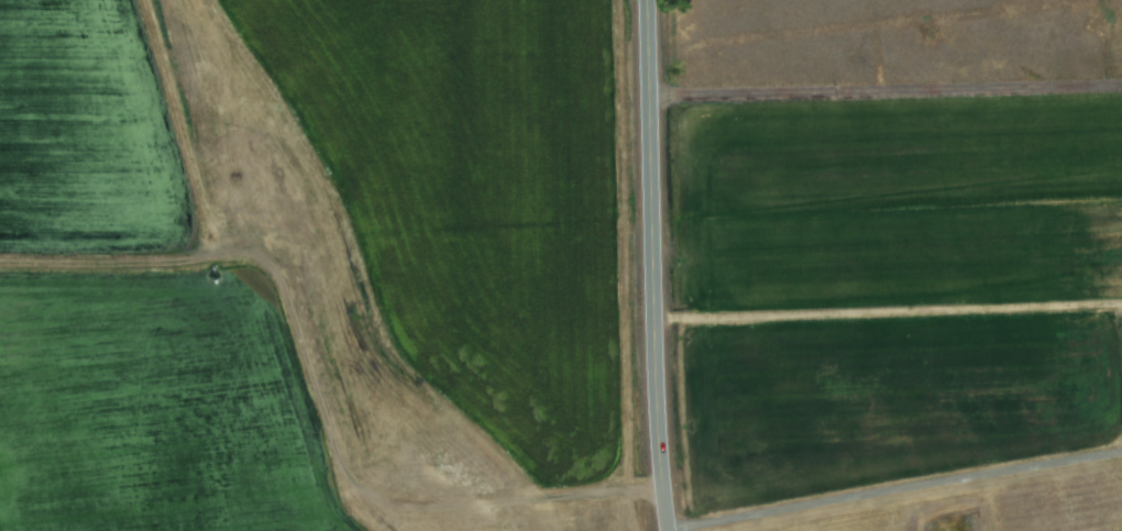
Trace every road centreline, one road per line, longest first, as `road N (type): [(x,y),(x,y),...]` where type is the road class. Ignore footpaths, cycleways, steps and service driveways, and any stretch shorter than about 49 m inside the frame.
road 1 (tertiary): [(643,0),(665,530)]

